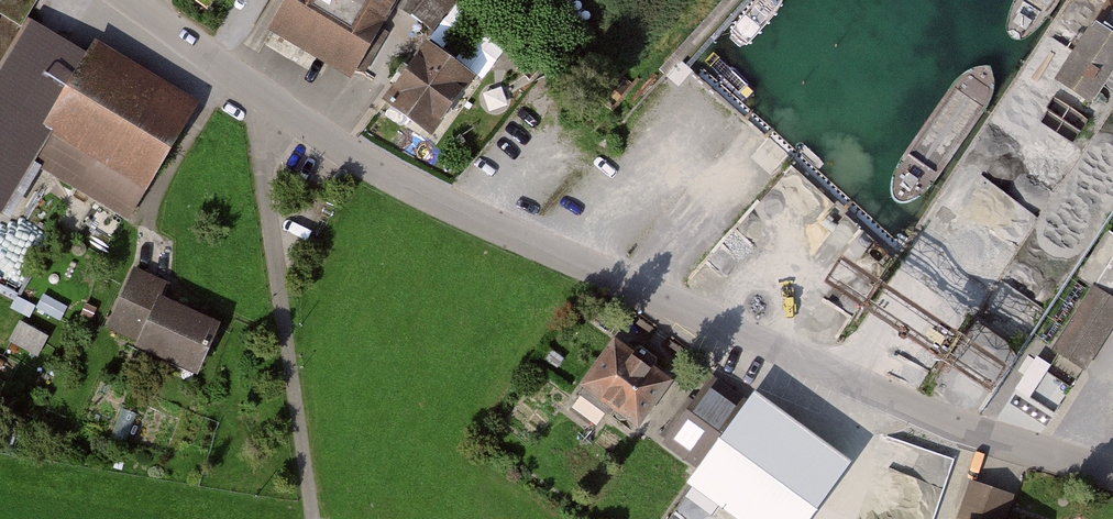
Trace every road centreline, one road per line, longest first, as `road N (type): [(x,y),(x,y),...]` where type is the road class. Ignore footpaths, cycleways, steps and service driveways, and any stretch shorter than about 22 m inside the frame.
road 1 (residential): [(1112,472),(861,387),(438,202),(356,158),(127,0)]
road 2 (track): [(312,518),(258,125),(271,103)]

